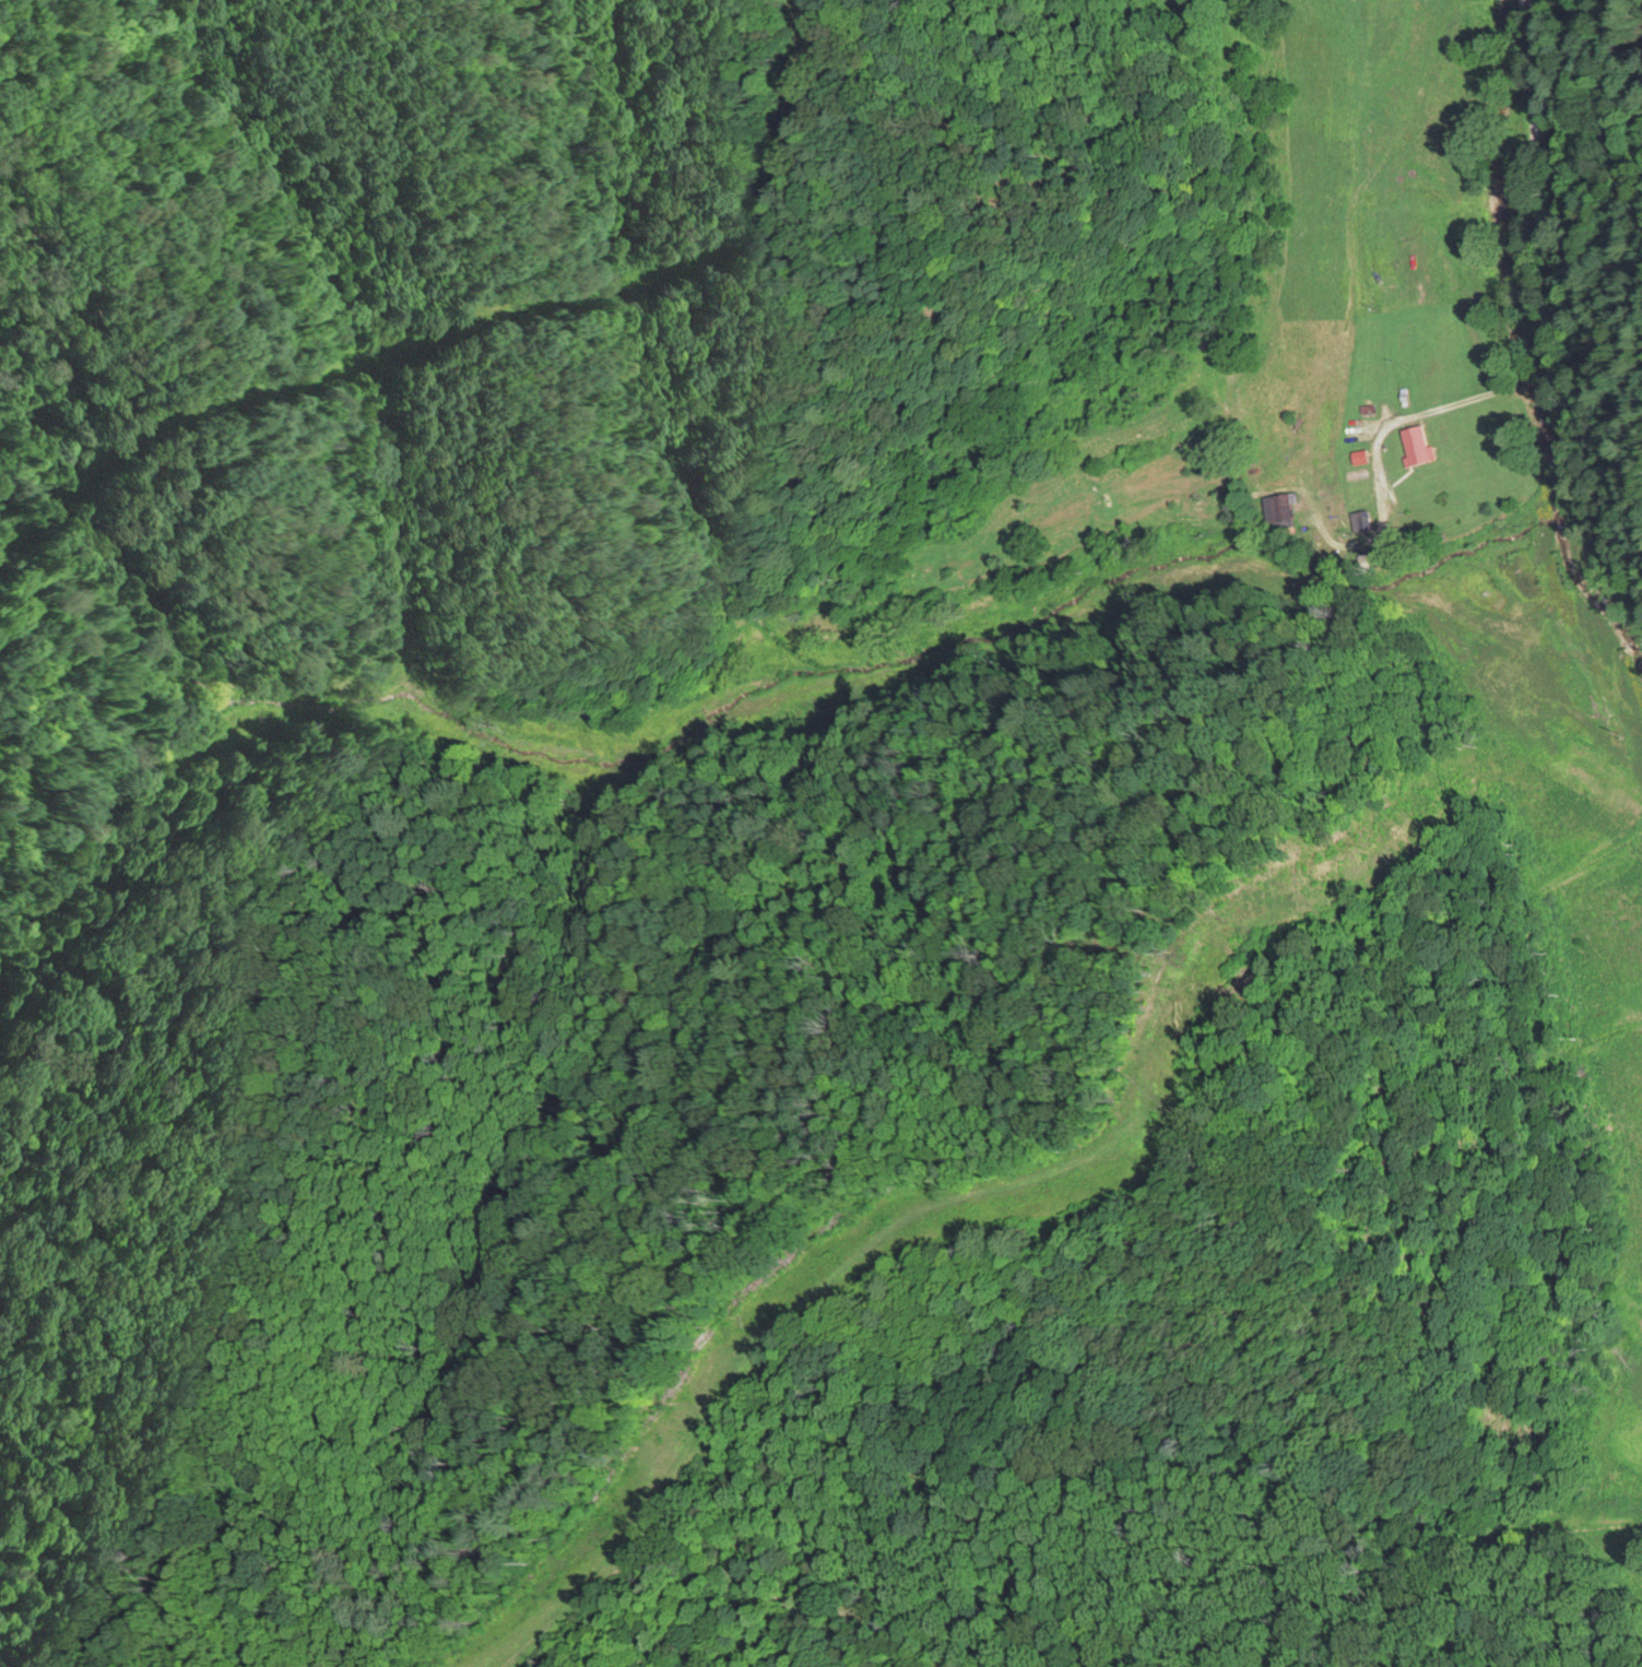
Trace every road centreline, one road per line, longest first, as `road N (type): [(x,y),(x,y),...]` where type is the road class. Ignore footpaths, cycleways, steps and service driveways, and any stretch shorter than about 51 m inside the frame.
road 1 (residential): [(1613,724),(1455,404),(1459,0)]

